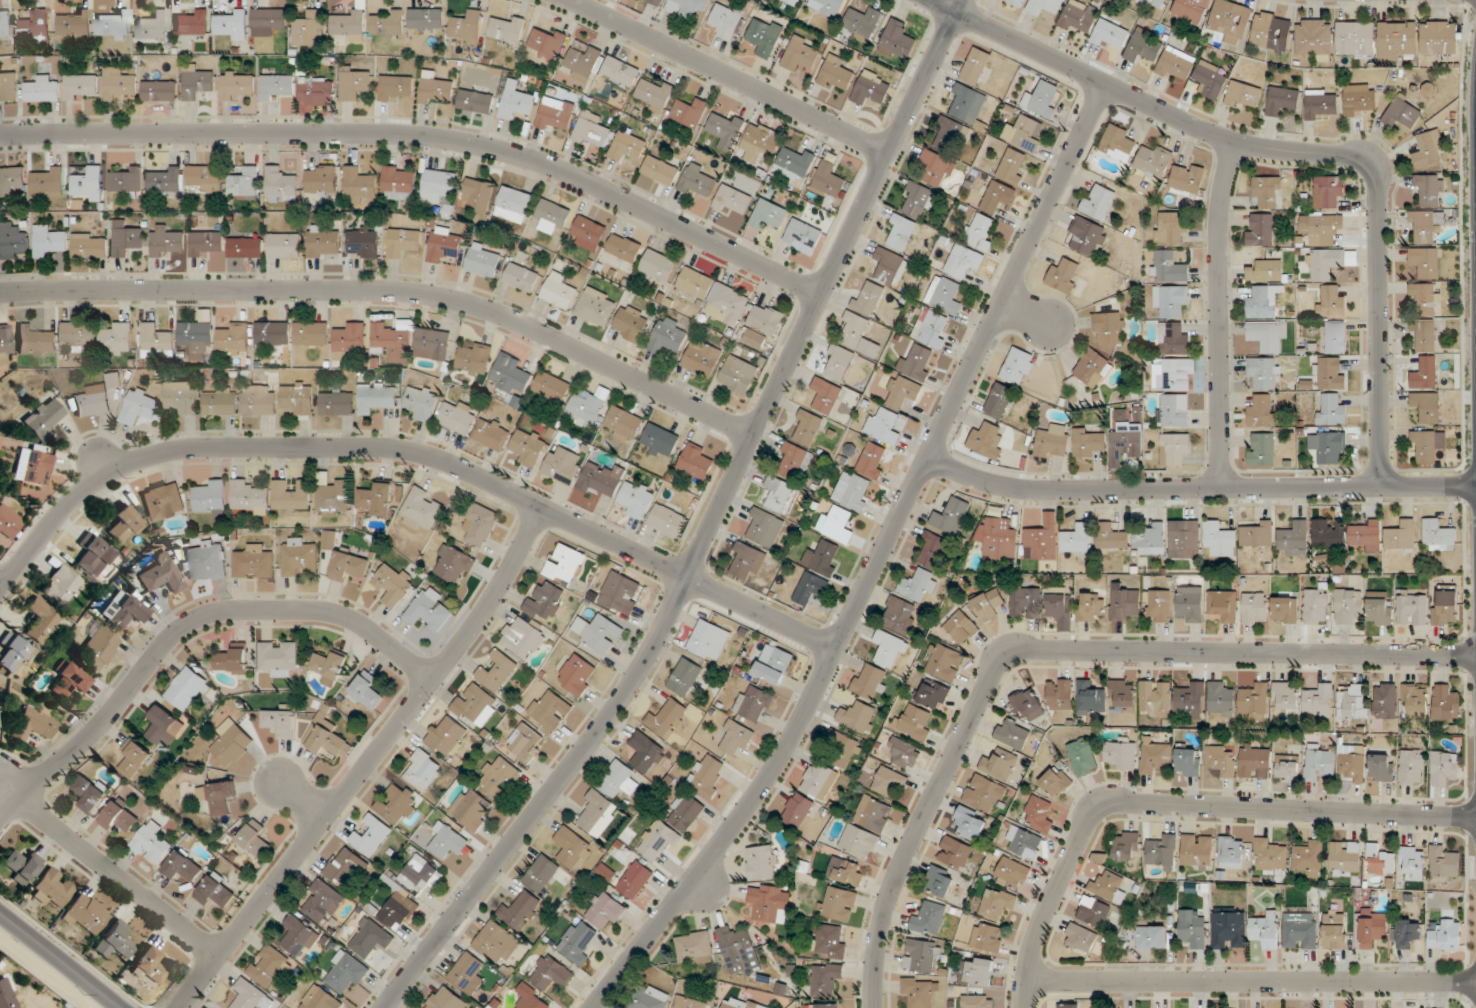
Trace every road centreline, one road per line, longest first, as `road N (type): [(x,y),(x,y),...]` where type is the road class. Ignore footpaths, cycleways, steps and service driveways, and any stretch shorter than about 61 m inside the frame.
road 1 (residential): [(383,1007),(657,640),(962,0)]
road 2 (residential): [(1,587),(80,495),(144,458),(201,446),(385,448),(441,460),(833,647)]
road 3 (residential): [(873,1007),(893,884),(1003,653),(1475,655)]
road 4 (residential): [(0,136),(396,134),(465,142),(541,162),(819,292)]
road 5 (residential): [(1382,486),(1378,195),(1366,162),(1219,136),(932,0)]
road 6 (residential): [(0,293),(369,289),(449,298),(751,435)]
road 7 (residential): [(596,1007),(790,742),(927,459)]
road 8 (residential): [(177,1007),(473,629),(541,508)]
road 9 (residential): [(1023,1007),(1044,916),(1084,831),(1106,806),(1475,817)]
road 10 (residential): [(927,459),(1011,488),(1475,486)]
road 11 (residential): [(0,819),(83,742),(171,636),(207,615),(317,610),(348,617),(429,682)]
road 12 (residential): [(1026,975),(1475,982)]
road 13 (residential): [(927,459),(1105,86)]
road 14 (residential): [(572,0),(886,153)]
road 15 (residential): [(1222,488),(1217,237),(1236,141)]
road 16 (residential): [(0,783),(216,956)]
road 17 (tertiary): [(123,1007),(0,912)]

